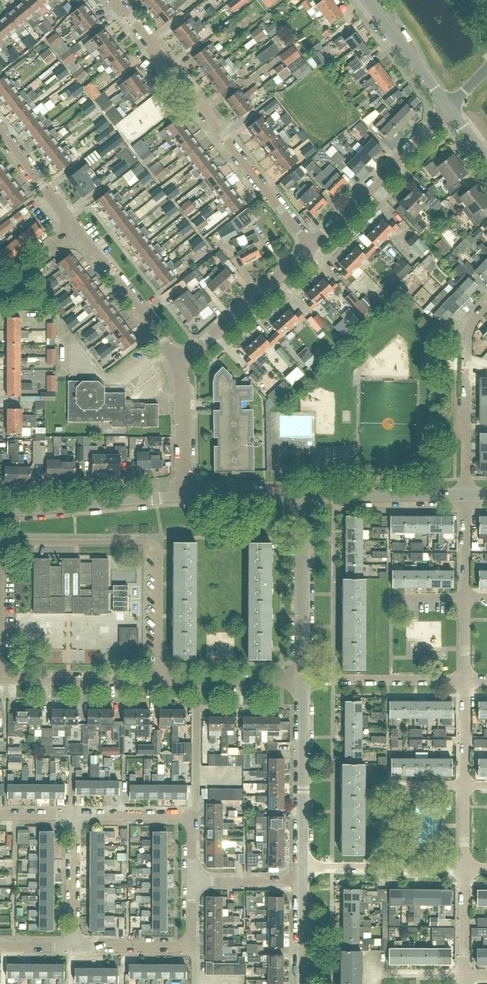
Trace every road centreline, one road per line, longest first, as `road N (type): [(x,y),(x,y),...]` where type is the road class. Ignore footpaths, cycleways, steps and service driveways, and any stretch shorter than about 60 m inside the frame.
road 1 (residential): [(2,679),(3,553),(14,543),(75,543),(158,544),(160,680)]
road 2 (residential): [(311,246),(116,0)]
road 3 (residential): [(311,246),(450,109)]
road 4 (residential): [(465,493),(466,356),(469,331),(486,306)]
road 5 (unclassified): [(301,868),(301,680)]
road 6 (unclassified): [(0,517),(184,495)]
road 7 (unclassified): [(301,680),(299,495)]
road 8 (residential): [(179,365),(311,246)]
road 9 (unclassified): [(179,365),(75,230)]
road 10 (unclassified): [(299,495),(465,493)]
road 11 (residential): [(464,869),(301,868)]
road 12 (residential): [(301,680),(464,681)]
road 13 (residential): [(2,679),(160,680)]
road 14 (tertiary): [(450,109),(365,0)]
road 15 (residential): [(196,680),(191,817)]
road 16 (unclassified): [(184,495),(179,365)]
road 17 (residential): [(76,945),(76,817)]
road 18 (unclassified): [(75,230),(0,129)]

